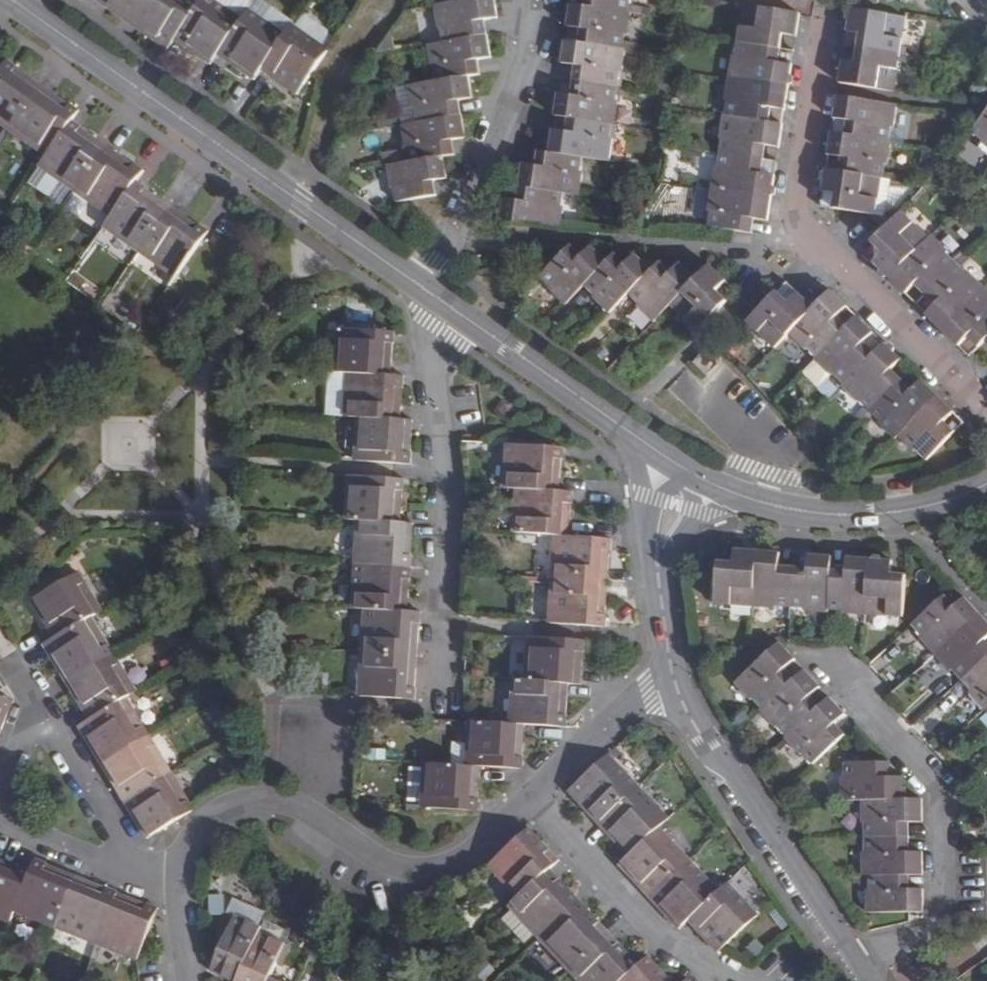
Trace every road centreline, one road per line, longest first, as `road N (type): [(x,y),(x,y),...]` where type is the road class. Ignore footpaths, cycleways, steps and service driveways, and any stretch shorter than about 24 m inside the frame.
road 1 (residential): [(12,0),(434,296)]
road 2 (residential): [(825,19),(801,221),(822,251),(986,408)]
road 3 (residential): [(180,882),(194,841),(218,819),(256,807),(299,810),(391,867),(433,872),(474,854),(532,799)]
road 4 (residential): [(437,712),(448,490),(434,296)]
road 5 (residential): [(825,662),(941,793),(942,916),(933,930),(853,962)]
road 6 (residential): [(853,962),(699,732),(675,682)]
road 7 (residential): [(434,296),(526,68),(538,0)]
road 8 (residential): [(687,470),(758,501),(839,515),(919,507),(986,483)]
road 9 (residential): [(434,296),(687,470)]
road 10 (residential): [(744,980),(658,939),(532,799)]
road 11 (residential): [(675,682),(657,565),(687,470)]
road 12 (unclassified): [(34,703),(132,873)]
road 13 (residential): [(532,799),(615,717),(675,682)]
road 14 (unclassified): [(0,818),(132,873)]

